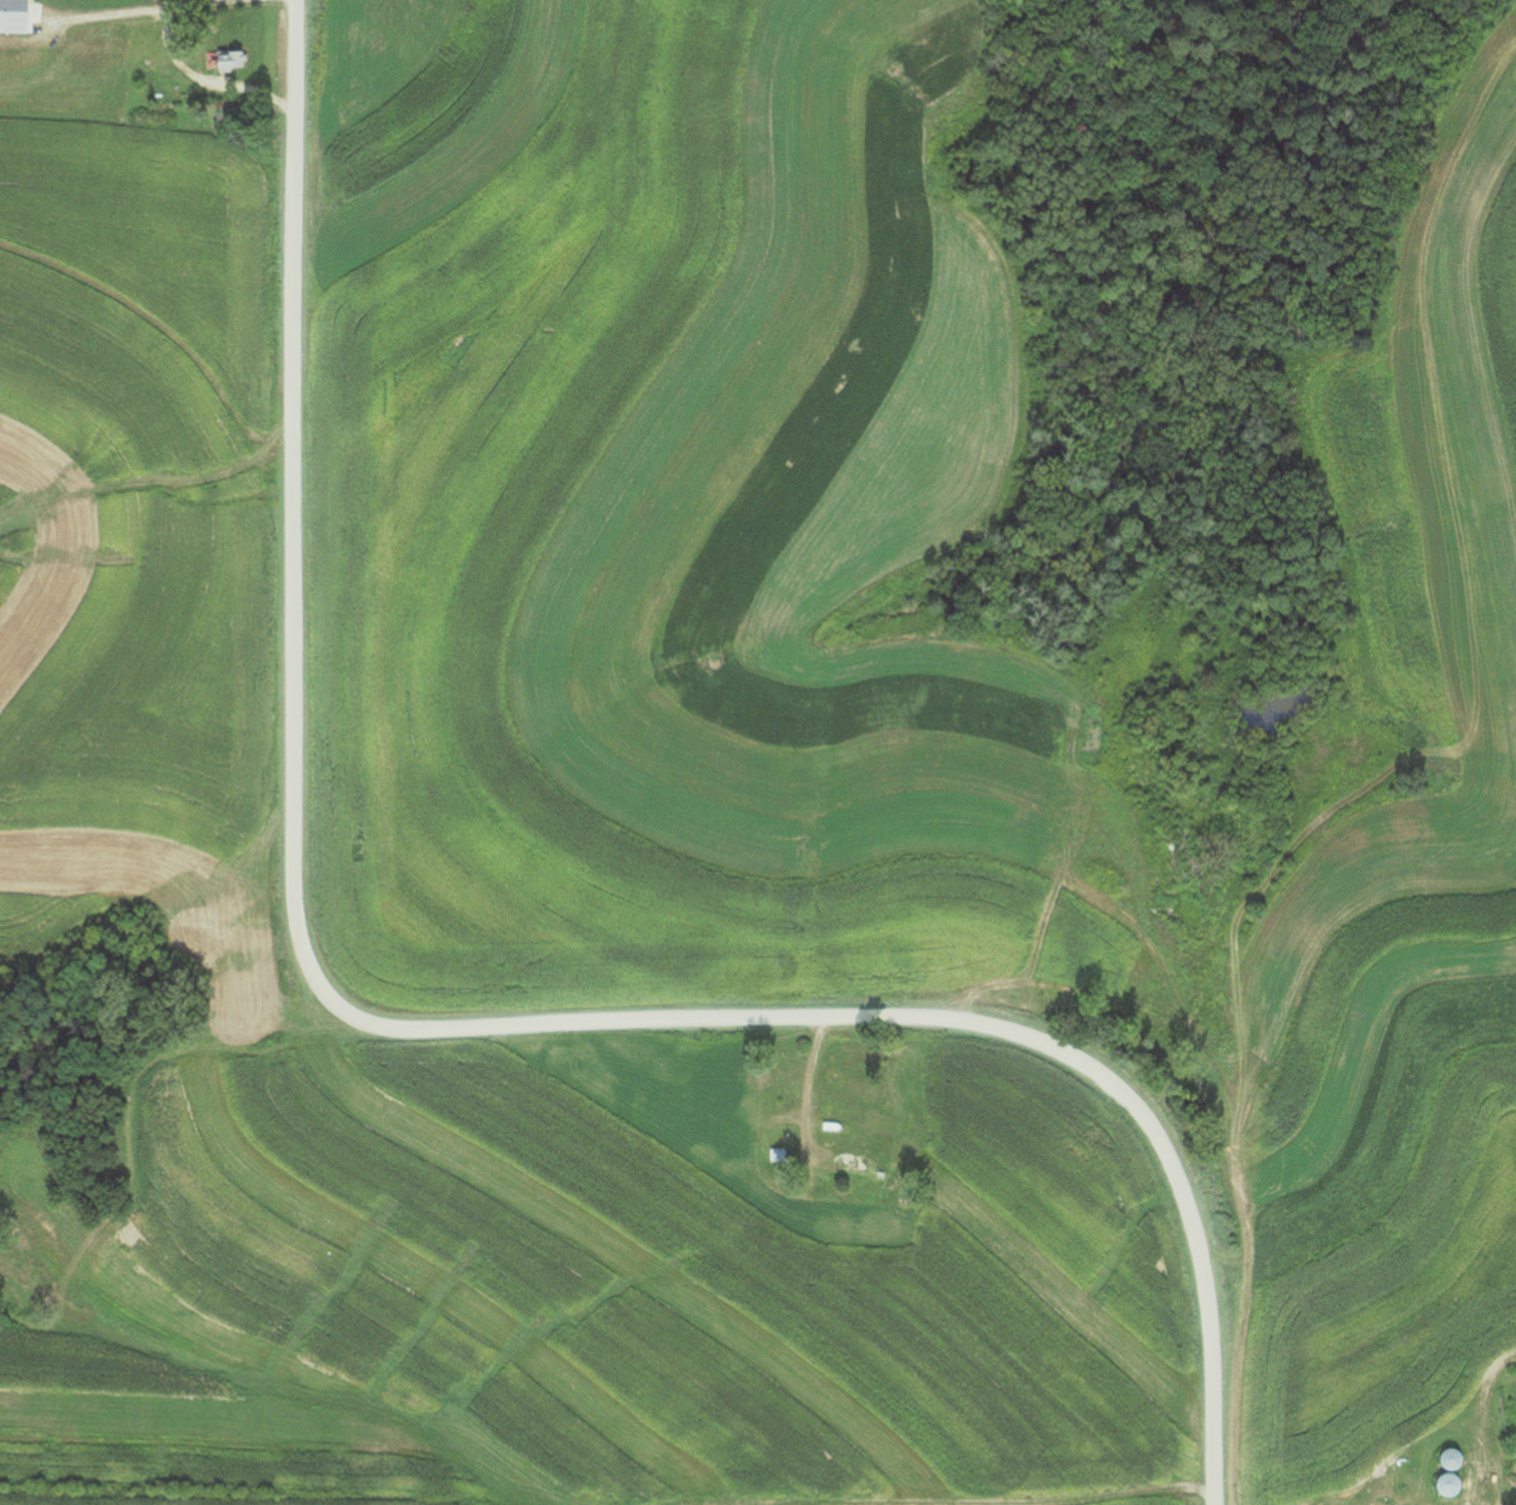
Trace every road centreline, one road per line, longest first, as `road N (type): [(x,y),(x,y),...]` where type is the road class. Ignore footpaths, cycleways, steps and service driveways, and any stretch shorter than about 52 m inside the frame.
road 1 (residential): [(293,0),(287,404),(293,905),(319,993),(368,1030),(411,1038),(593,1020),(928,1015),(978,1024),(1092,1079),(1139,1123),(1174,1193),(1209,1333),(1213,1504)]

